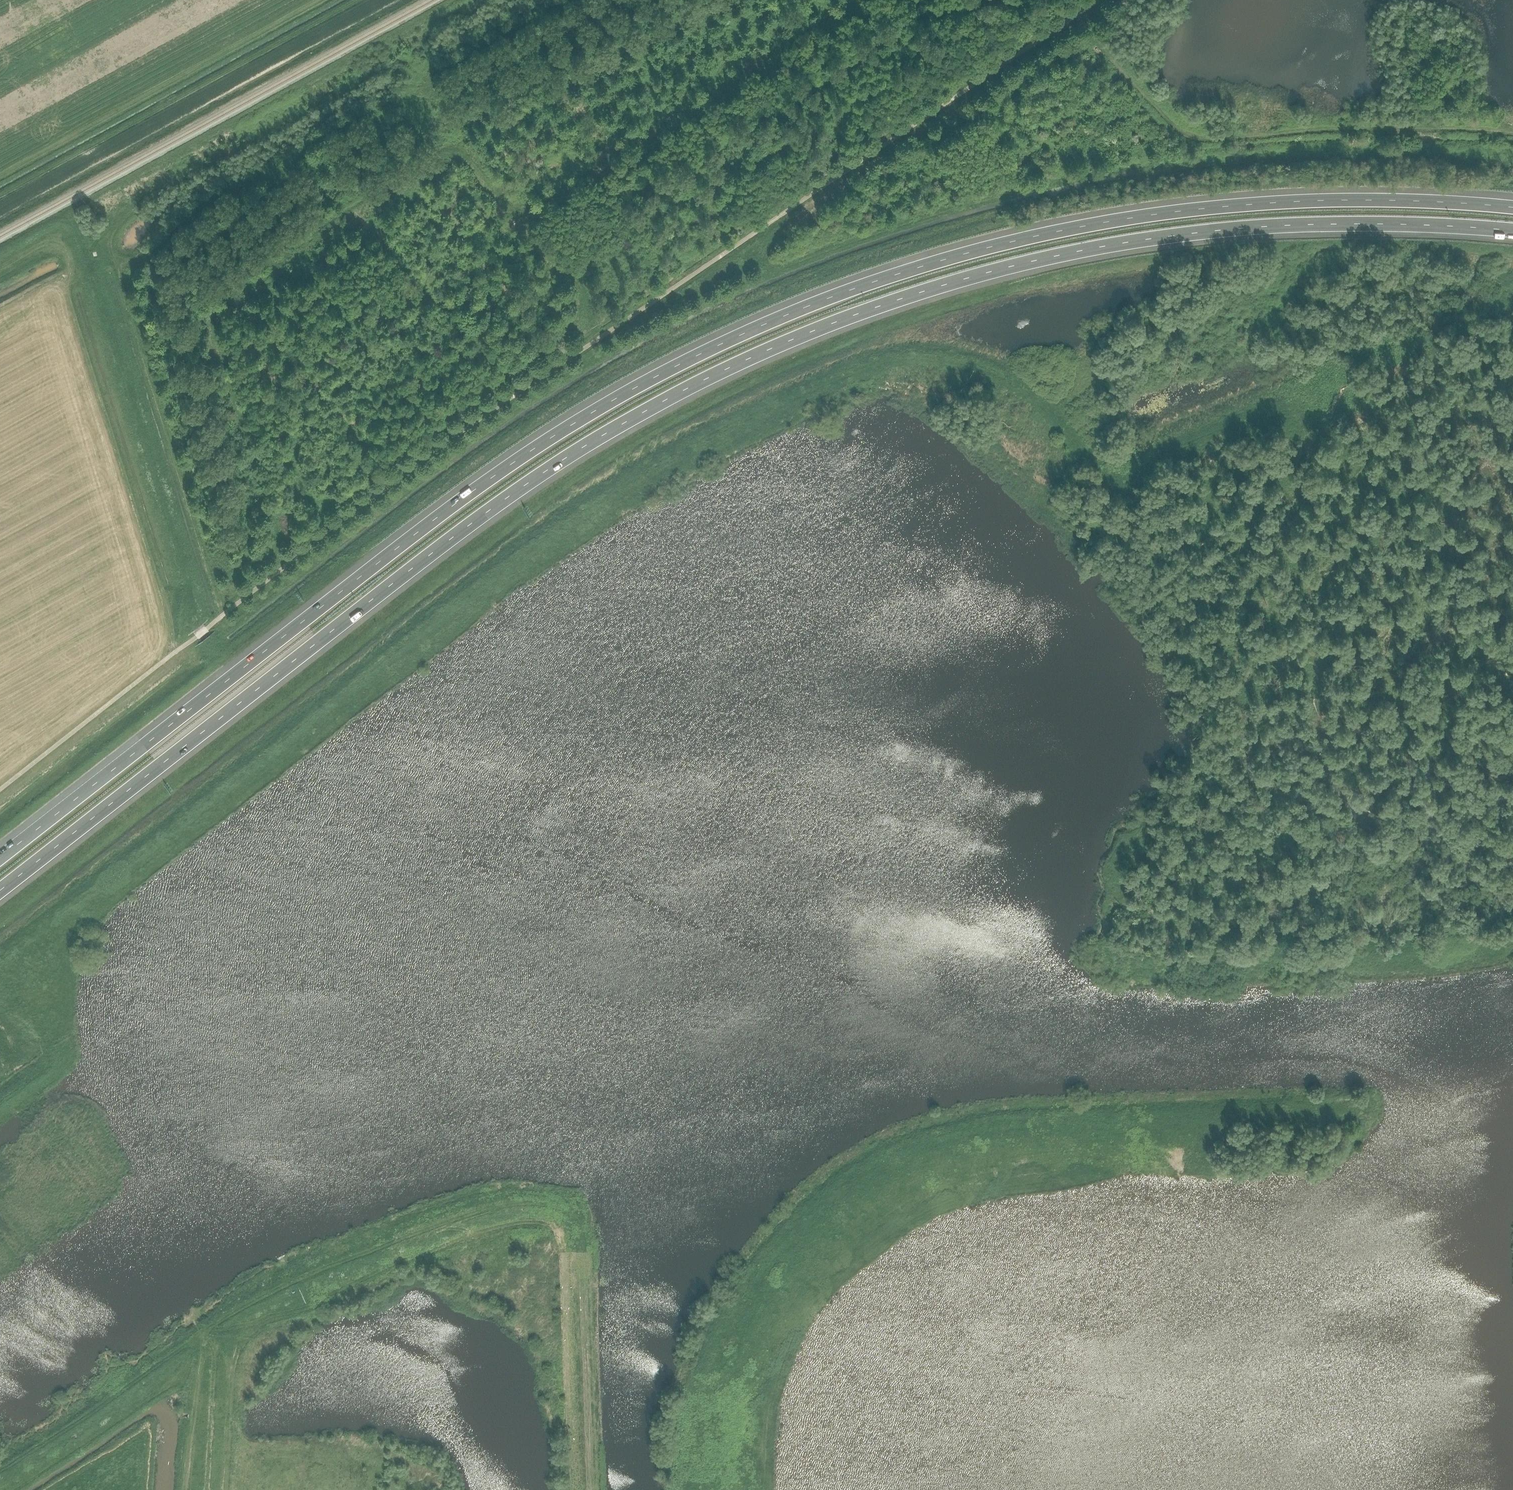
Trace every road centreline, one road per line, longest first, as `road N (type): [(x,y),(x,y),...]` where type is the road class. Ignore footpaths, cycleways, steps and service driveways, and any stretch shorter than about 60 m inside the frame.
road 1 (motorway): [(0,891),(542,474),(713,376),(823,327),(993,271),(1159,238),(1366,224),(1512,231)]
road 2 (motorway): [(1512,208),(1363,200),(1155,215),(984,249),(811,306),(700,354),(527,454),(0,858)]

